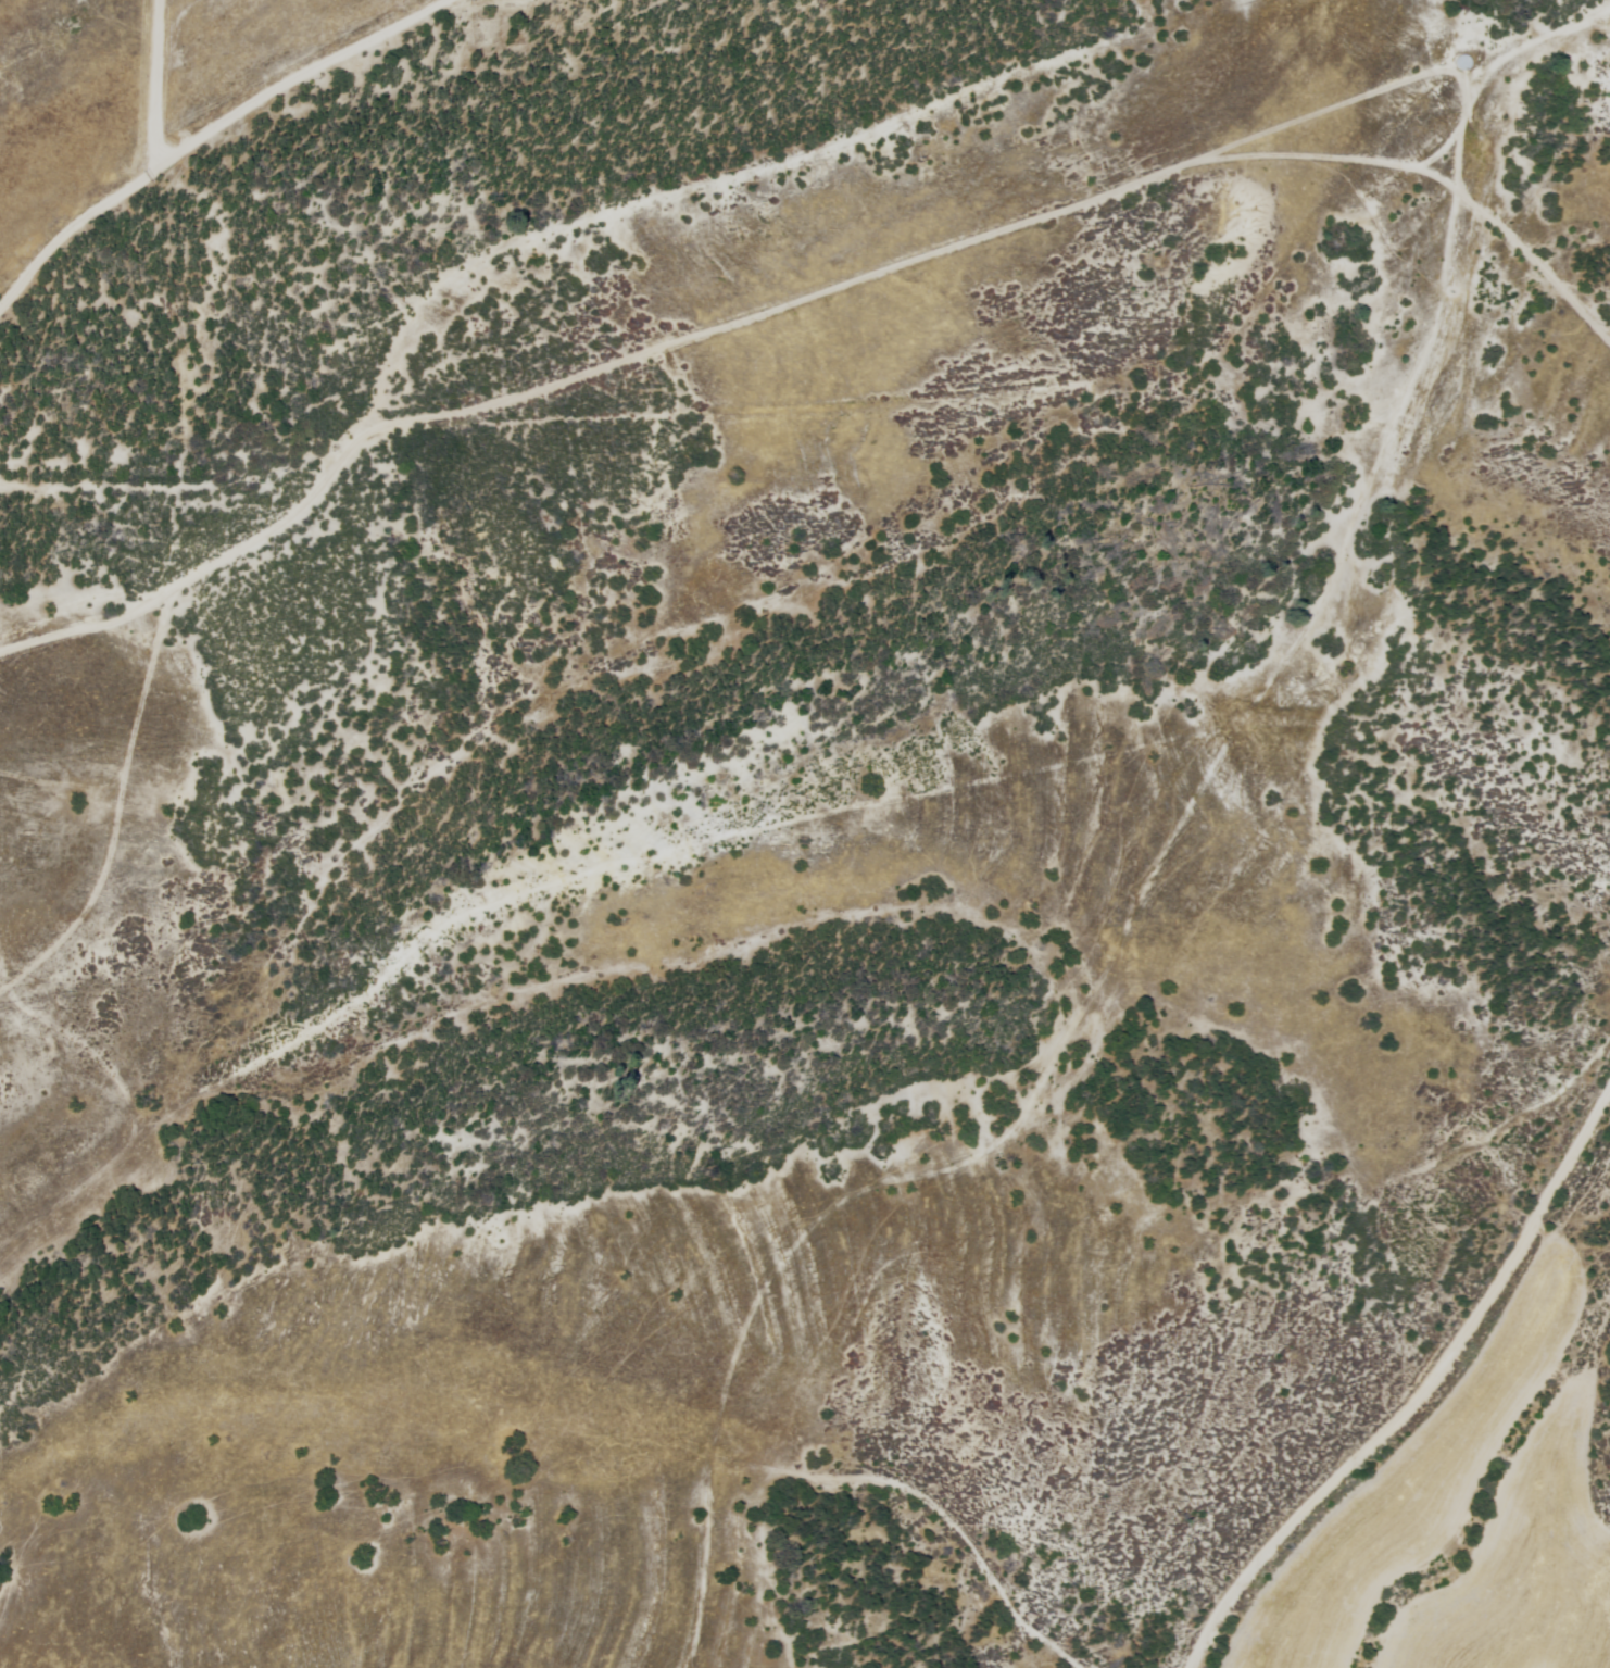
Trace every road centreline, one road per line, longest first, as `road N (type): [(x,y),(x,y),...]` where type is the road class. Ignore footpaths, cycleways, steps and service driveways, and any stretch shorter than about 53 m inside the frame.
road 1 (track): [(0,440),(398,430),(517,351),(689,287),(934,271),(1148,166),(1404,155),(1609,57)]
road 2 (track): [(1177,1667),(1190,1633),(1316,1484),(1442,1370),(1609,1088)]
road 3 (track): [(0,284),(293,77),(436,0)]
road 4 (track): [(1609,309),(1404,155)]
road 5 (track): [(152,171),(157,0)]

